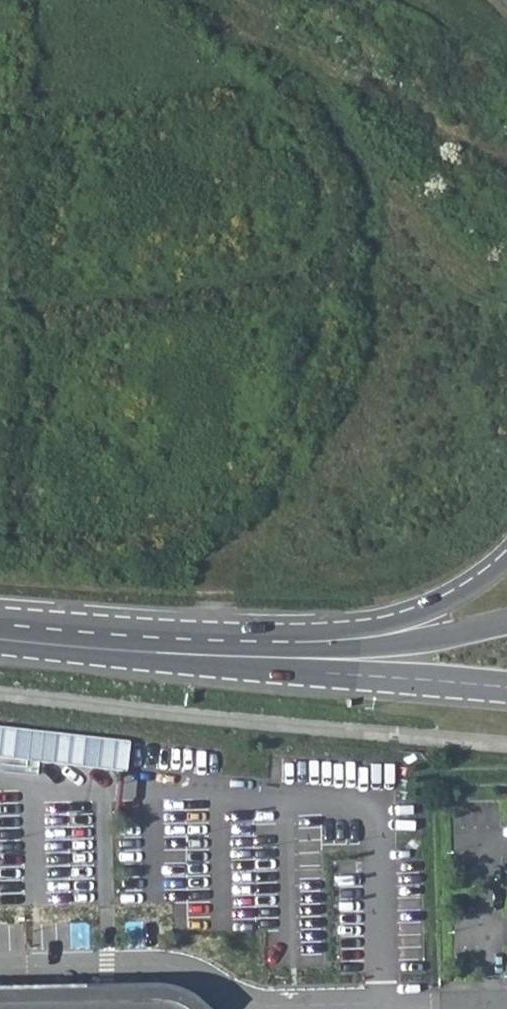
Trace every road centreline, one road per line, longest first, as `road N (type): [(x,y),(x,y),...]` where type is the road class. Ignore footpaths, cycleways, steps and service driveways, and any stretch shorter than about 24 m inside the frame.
road 1 (secondary): [(506,569),(454,607),(352,630),(272,634),(0,620)]
road 2 (secondary): [(506,625),(360,648),(285,649),(144,644),(0,624)]
road 3 (secondary): [(0,645),(506,688)]
road 4 (track): [(178,0),(423,132),(506,167)]

